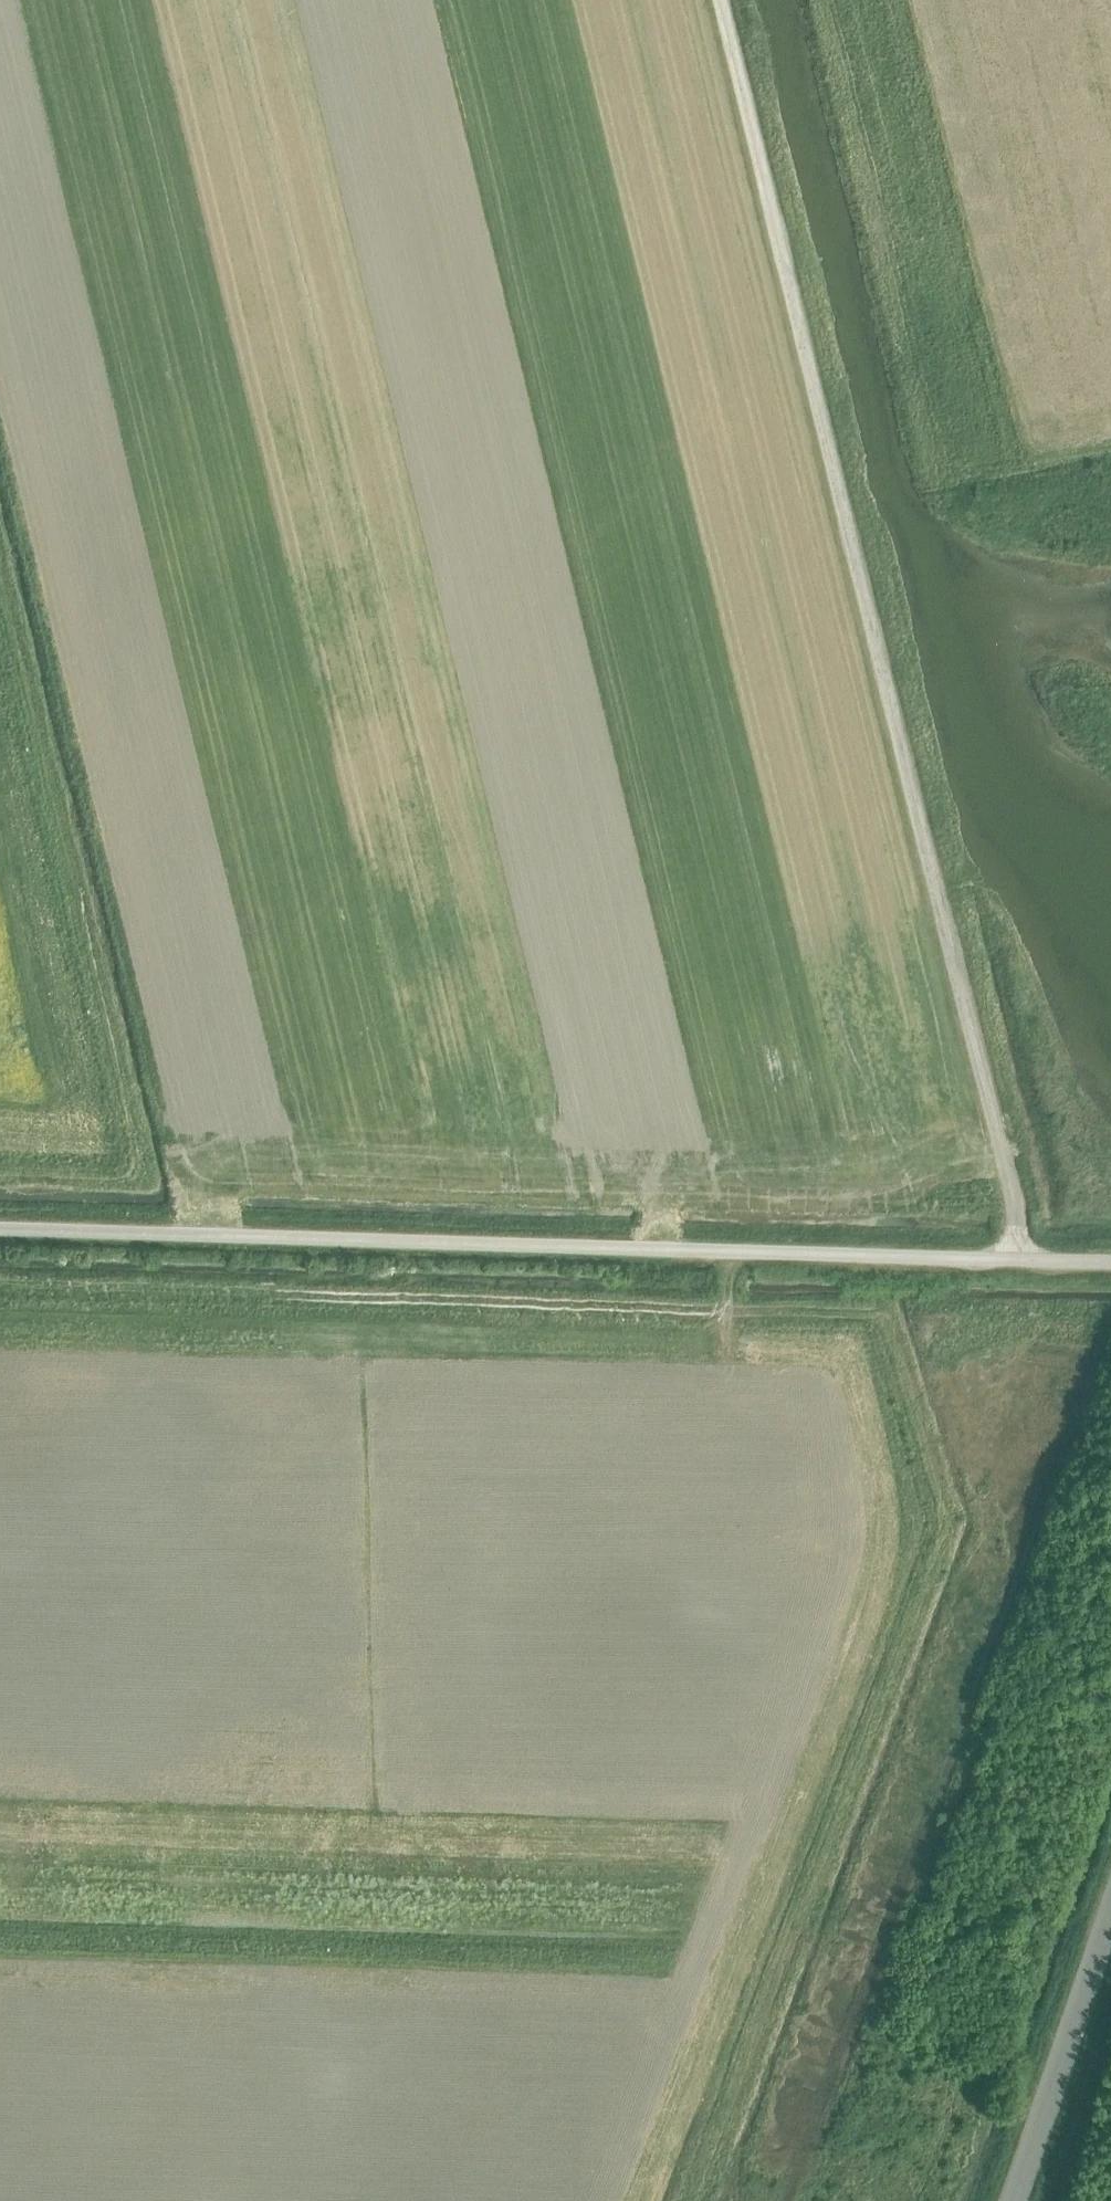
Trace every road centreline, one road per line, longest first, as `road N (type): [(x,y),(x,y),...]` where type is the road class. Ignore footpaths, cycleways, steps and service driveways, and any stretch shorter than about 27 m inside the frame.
road 1 (unclassified): [(0,1231),(1110,1263)]
road 2 (unclassified): [(1013,2200),(1110,1910)]

